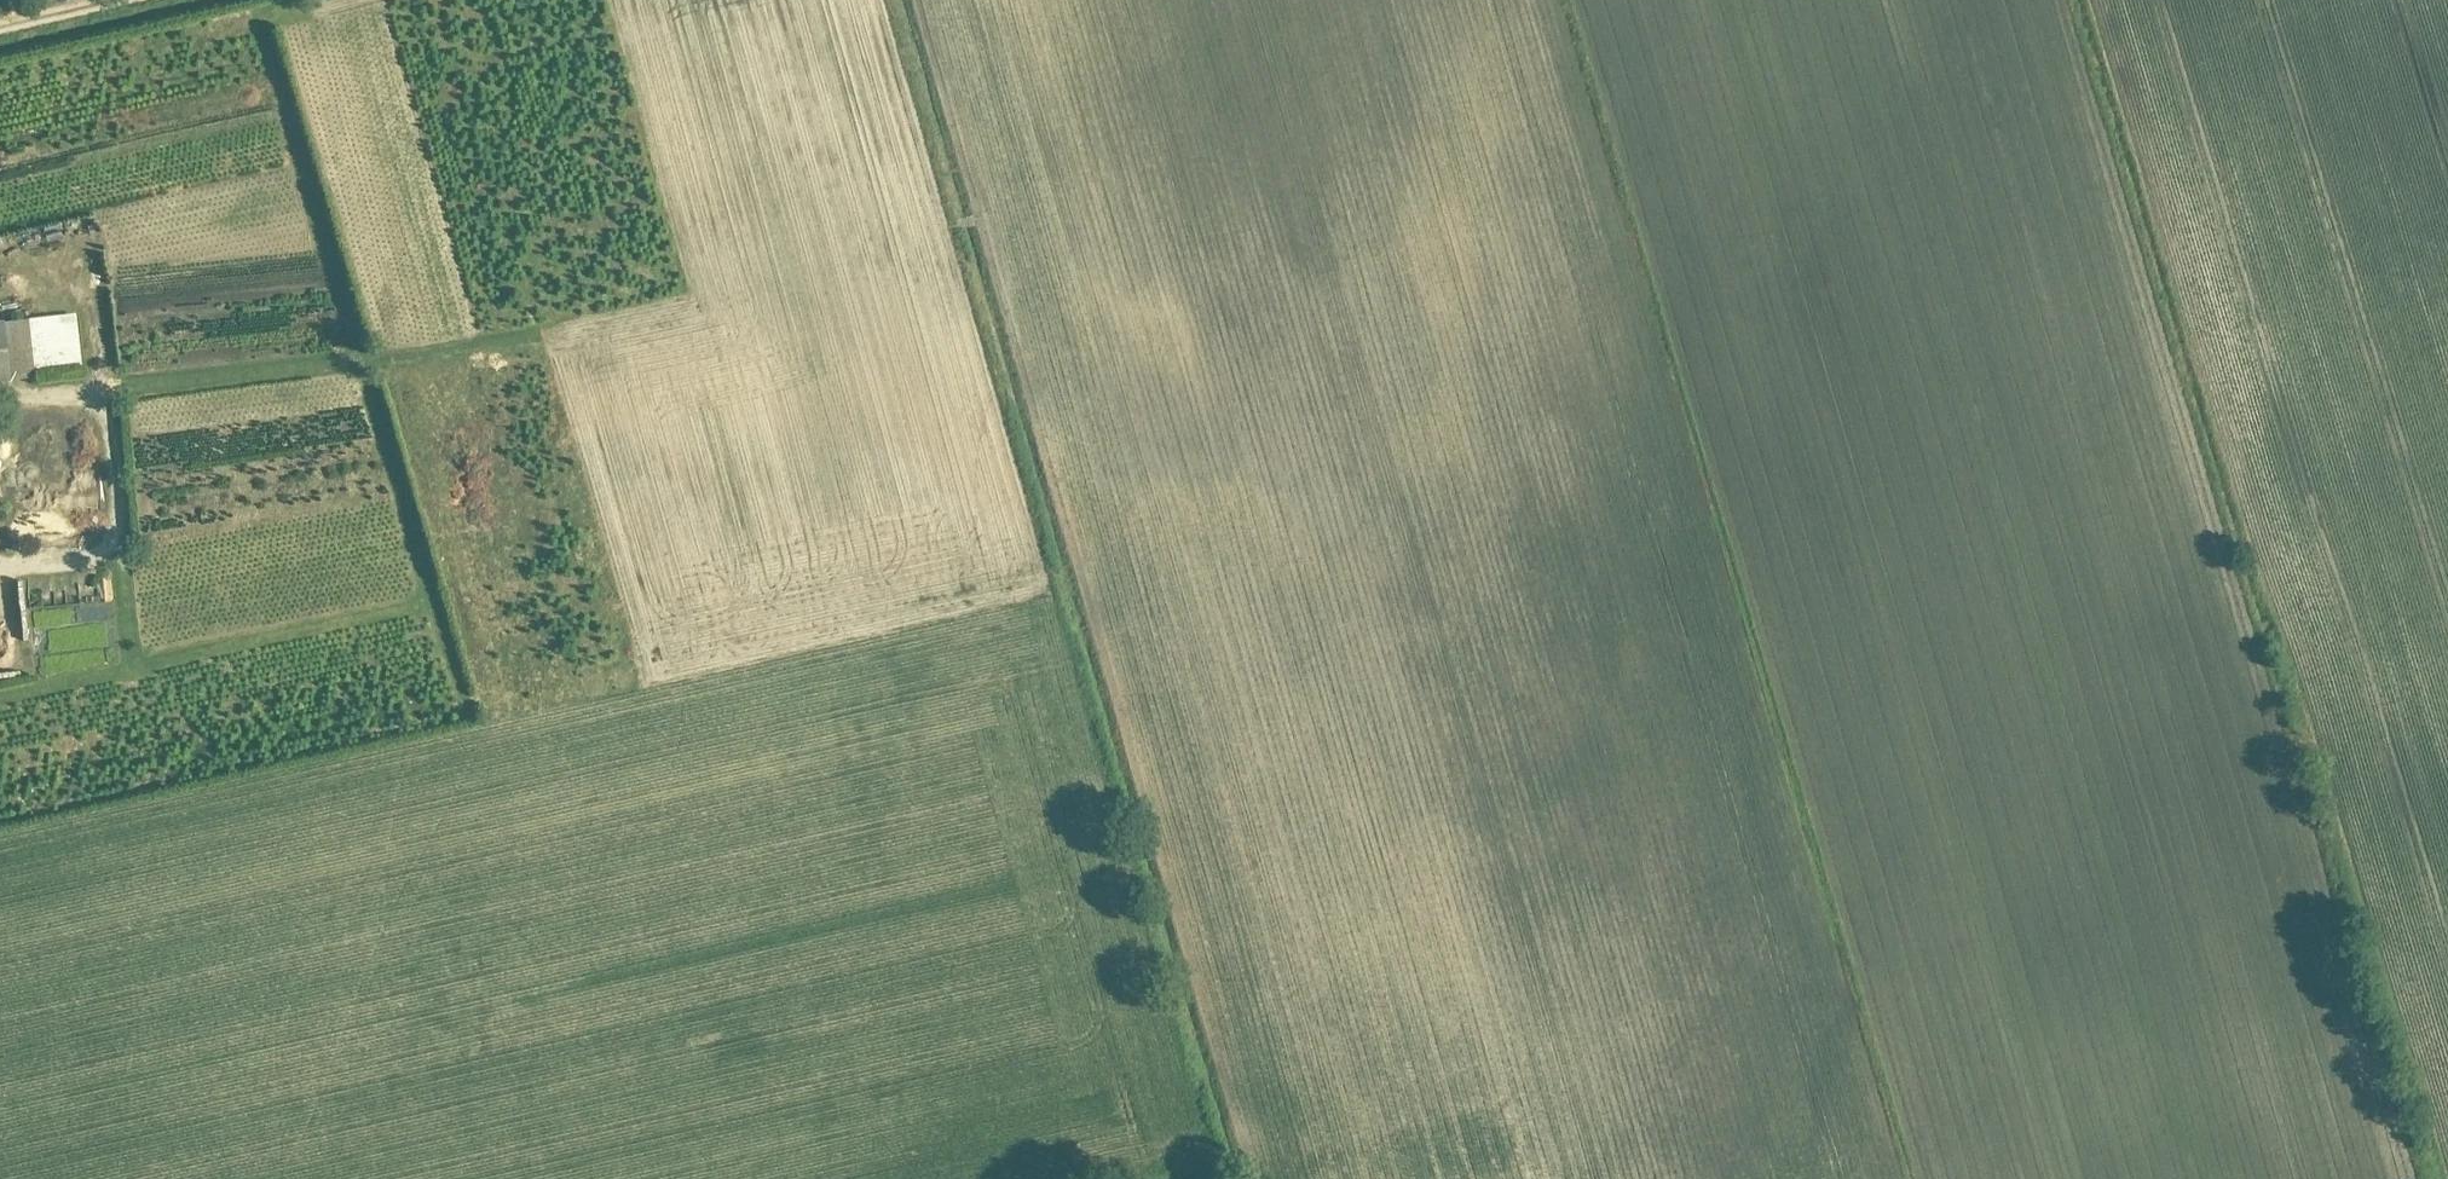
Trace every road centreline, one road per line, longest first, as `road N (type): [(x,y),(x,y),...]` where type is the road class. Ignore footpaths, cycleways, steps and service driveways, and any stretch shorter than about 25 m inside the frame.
road 1 (track): [(0,33),(142,0)]

